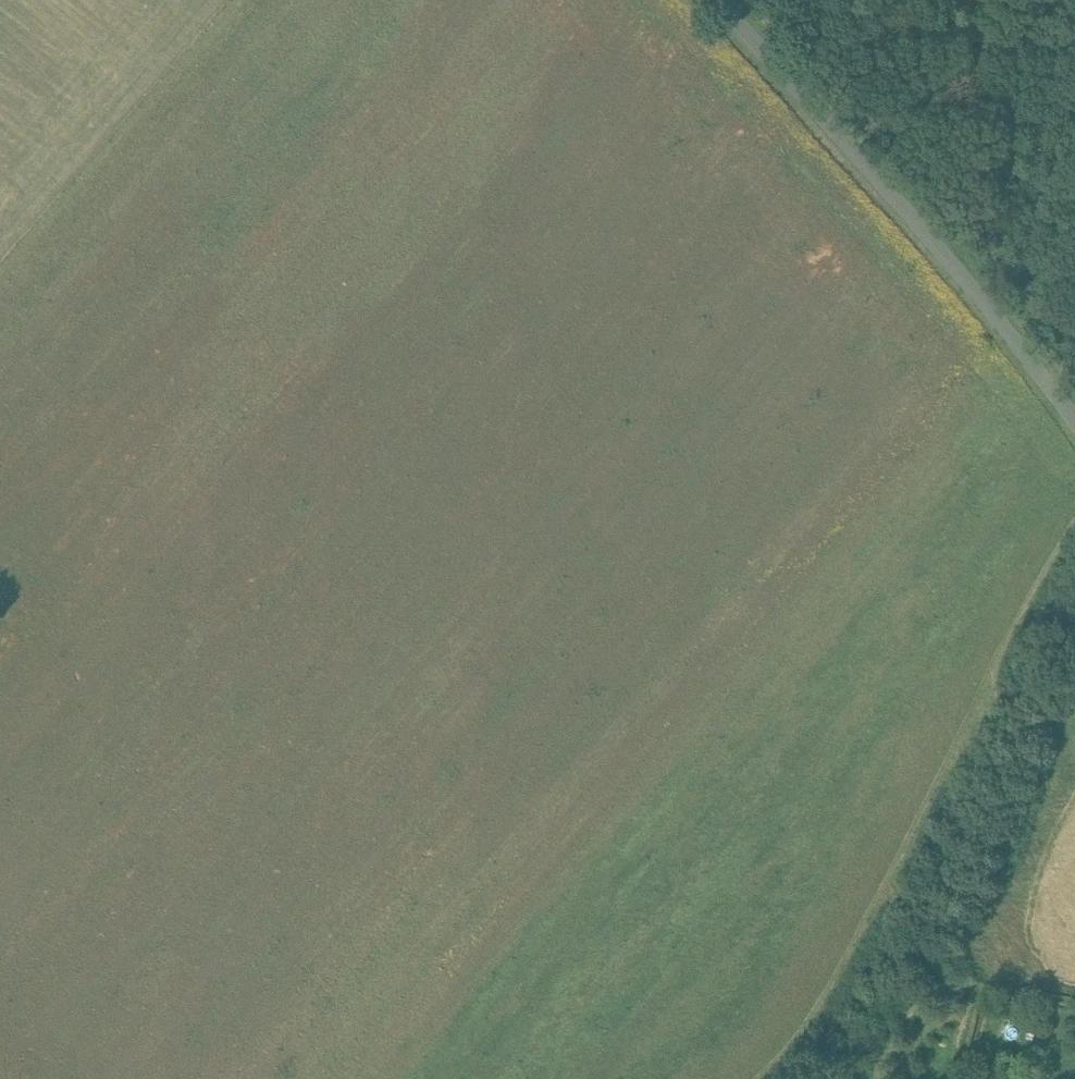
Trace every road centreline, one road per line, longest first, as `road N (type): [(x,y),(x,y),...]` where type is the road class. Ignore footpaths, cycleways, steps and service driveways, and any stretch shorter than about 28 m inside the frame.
road 1 (track): [(1074,421),(802,89)]
road 2 (track): [(802,89),(719,0)]

